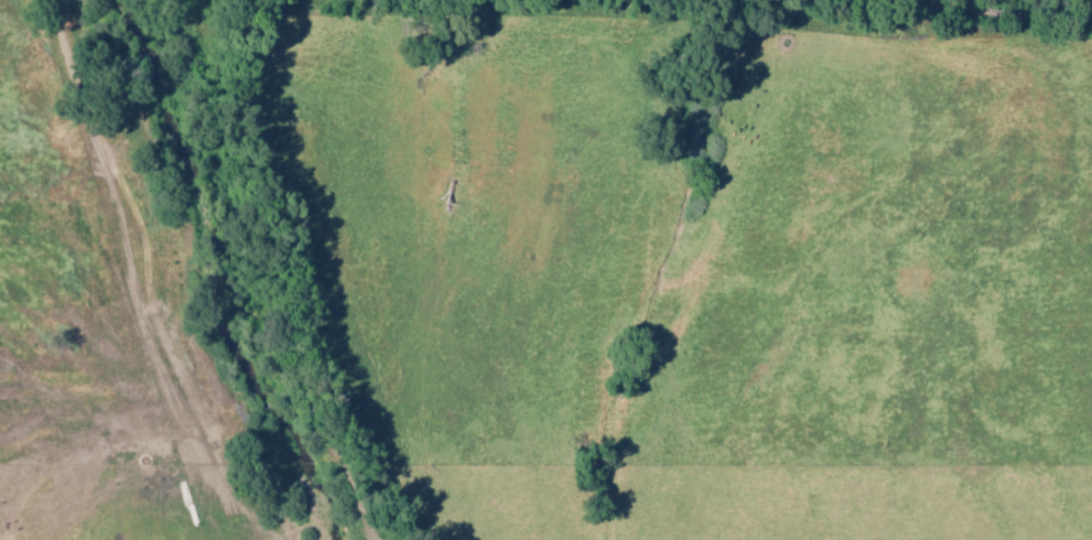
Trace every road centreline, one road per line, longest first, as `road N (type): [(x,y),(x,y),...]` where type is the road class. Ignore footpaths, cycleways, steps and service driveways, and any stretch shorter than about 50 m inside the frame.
road 1 (residential): [(1091,20),(904,0)]

